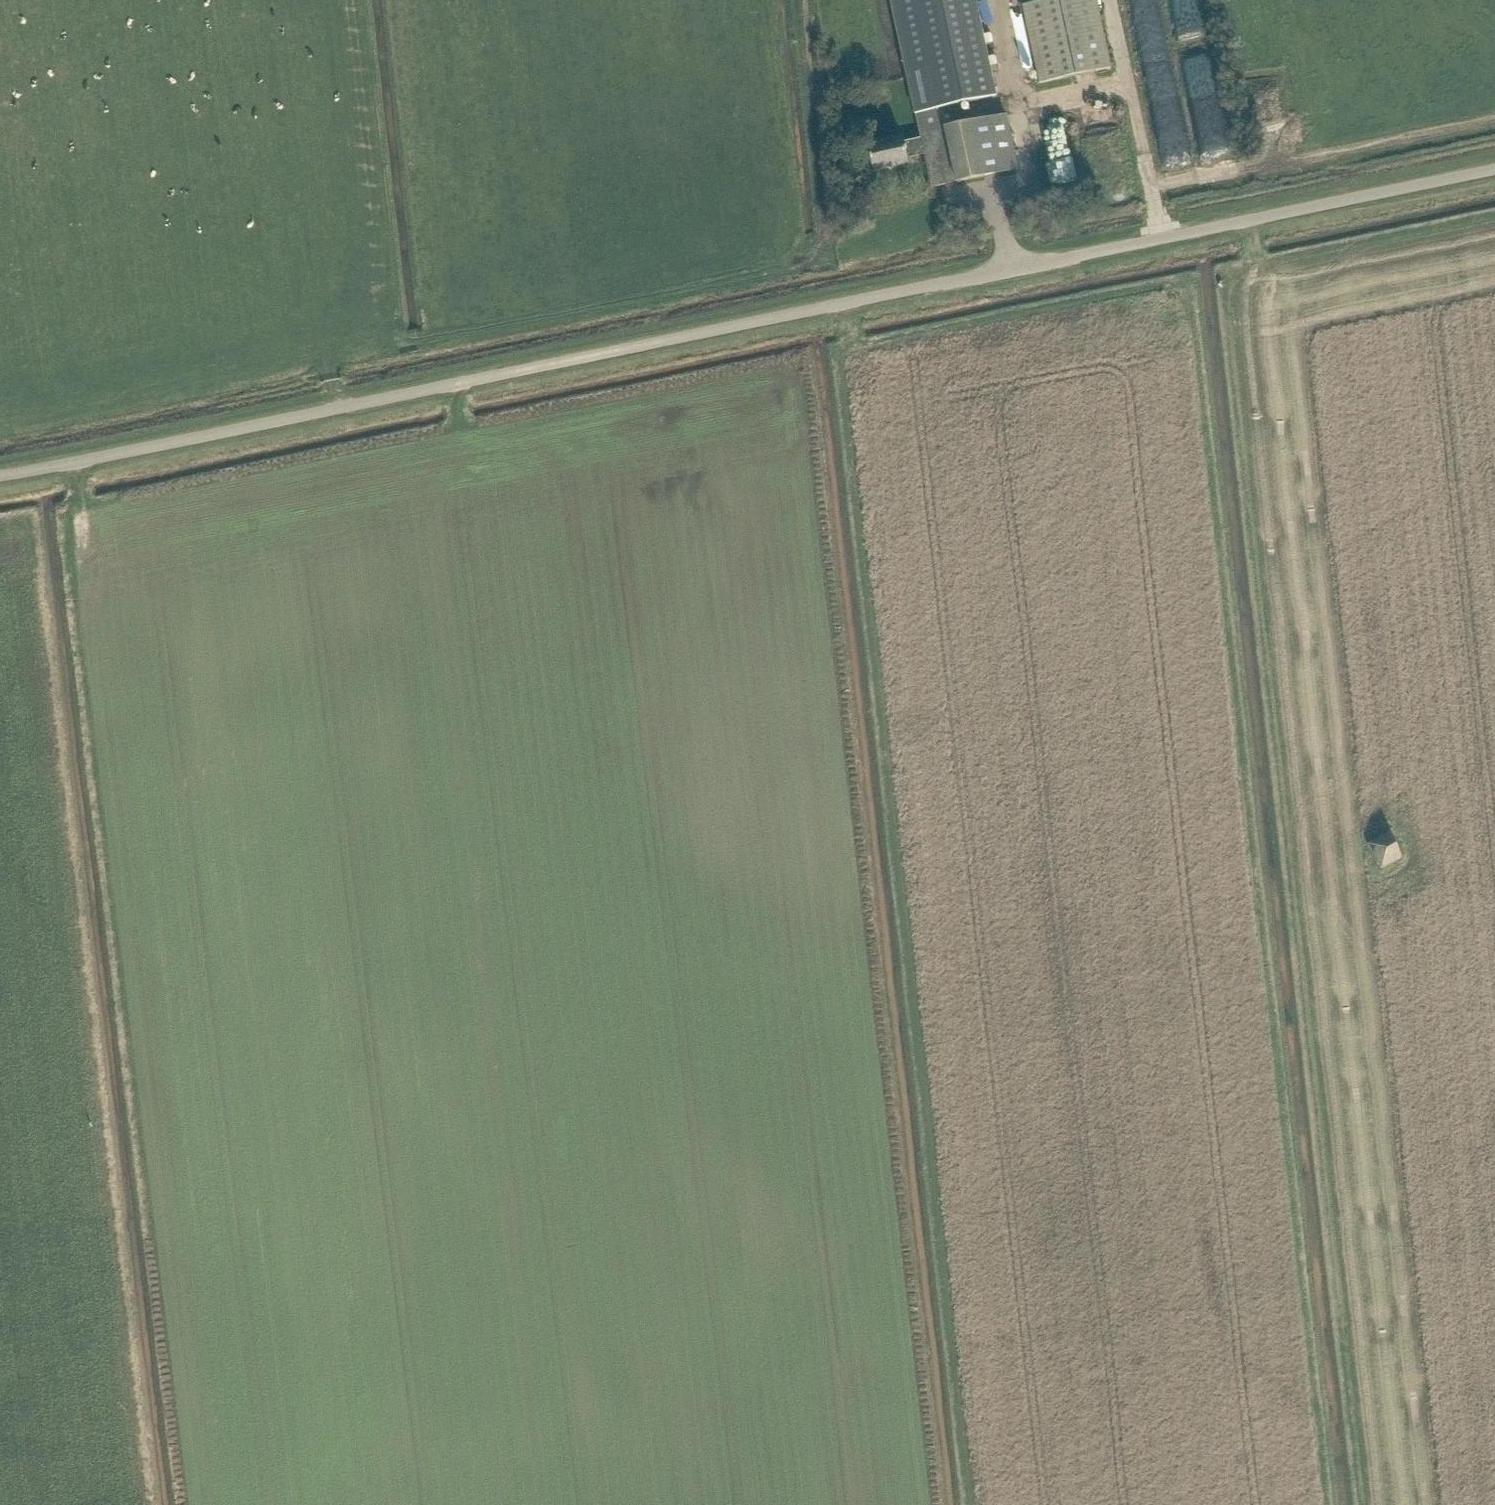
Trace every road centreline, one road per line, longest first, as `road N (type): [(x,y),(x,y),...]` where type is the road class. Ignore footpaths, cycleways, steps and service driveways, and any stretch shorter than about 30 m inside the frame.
road 1 (unclassified): [(0,475),(1494,170)]
road 2 (track): [(1154,186),(1278,164),(1296,136)]

